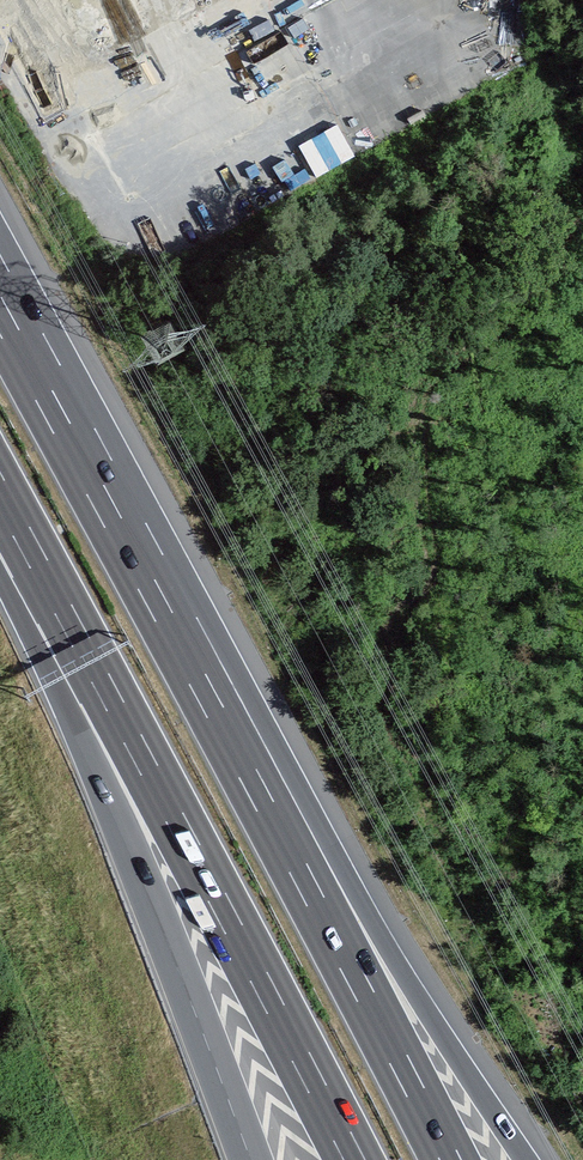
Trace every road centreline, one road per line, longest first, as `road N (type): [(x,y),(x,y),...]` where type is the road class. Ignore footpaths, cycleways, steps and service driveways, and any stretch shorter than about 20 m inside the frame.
road 1 (motorway): [(0,507),(355,1159)]
road 2 (motorway): [(0,525),(251,1159)]
road 3 (motorway): [(526,1159),(180,626)]
road 4 (motorway): [(451,1159),(180,626)]
road 5 (motorway): [(180,626),(0,295)]

